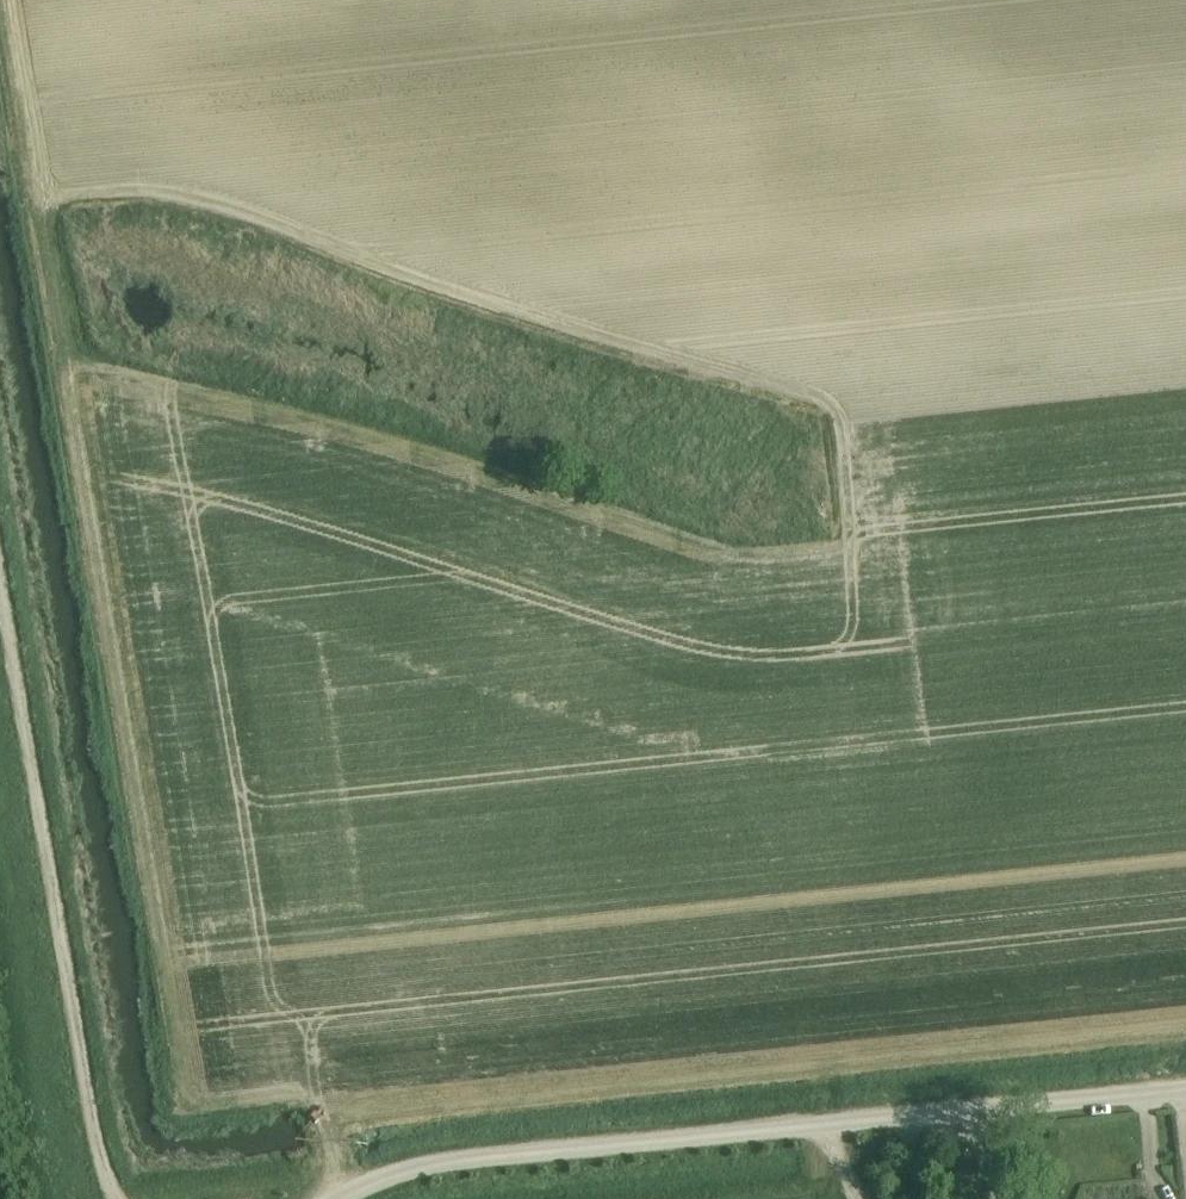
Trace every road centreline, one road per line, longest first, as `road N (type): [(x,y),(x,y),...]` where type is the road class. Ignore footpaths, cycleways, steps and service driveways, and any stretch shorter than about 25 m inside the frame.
road 1 (unclassified): [(349,1198),(500,1160),(1185,1100)]
road 2 (track): [(118,1198),(101,1160),(0,565)]

